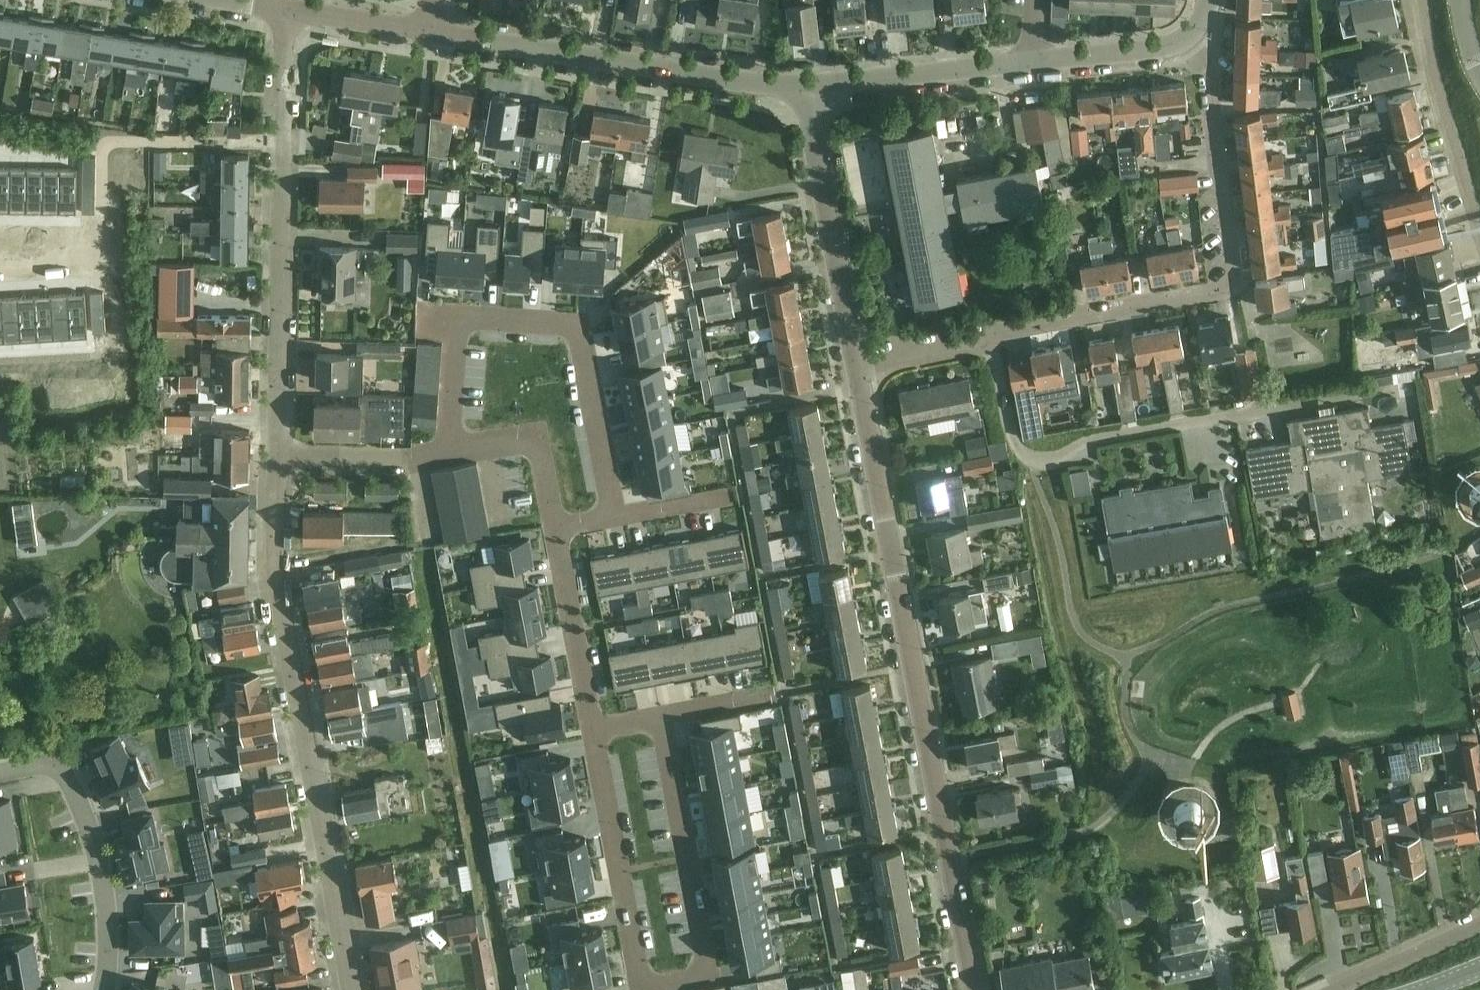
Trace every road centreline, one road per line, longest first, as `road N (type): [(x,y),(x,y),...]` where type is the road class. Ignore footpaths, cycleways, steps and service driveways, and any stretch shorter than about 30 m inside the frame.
road 1 (residential): [(855,363),(1231,290),(1210,70),(1188,37)]
road 2 (residential): [(975,989),(855,363)]
road 3 (residential): [(355,989),(276,569),(277,456)]
road 4 (residential): [(447,450),(458,318),(577,326),(613,519)]
road 5 (residential): [(277,456),(288,9)]
road 6 (residential): [(802,88),(429,31)]
road 7 (residential): [(671,989),(707,970),(663,716)]
road 8 (residential): [(103,989),(105,896),(75,794),(54,763),(0,773)]
road 9 (residential): [(671,989),(641,980),(595,728)]
road 10 (residential): [(855,363),(802,88)]
road 11 (residential): [(1479,227),(1437,84),(1422,0)]
road 12 (residential): [(802,88),(1033,63)]
road 13 (residential): [(557,528),(595,728)]
road 14 (residential): [(447,450),(536,435),(557,528)]
road 15 (residential): [(277,456),(447,450)]
road 16 (residential): [(1033,63),(1165,47),(1188,37)]
road 17 (residential): [(1338,989),(1479,924)]
road 18 (residential): [(429,31),(288,9)]
road 19 (residential): [(613,519),(735,495)]

